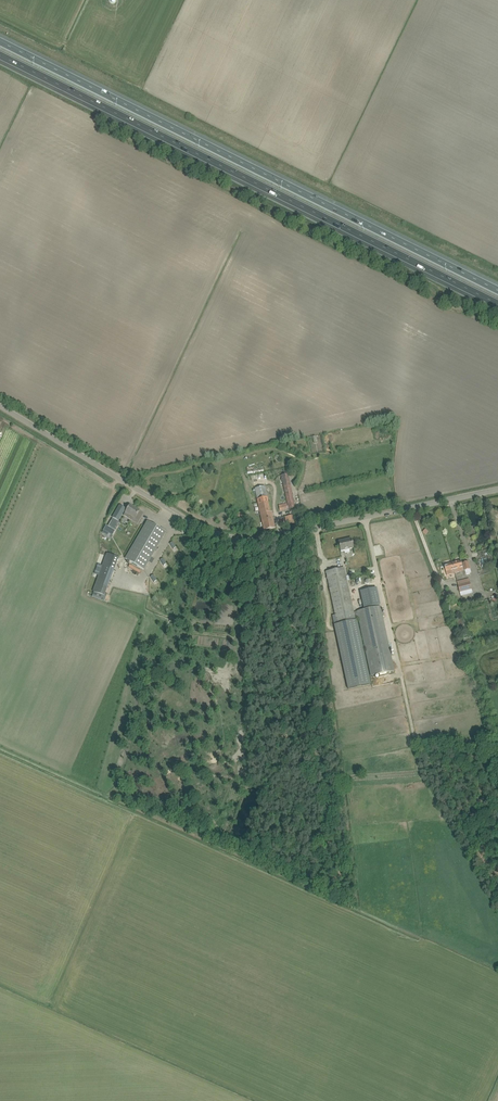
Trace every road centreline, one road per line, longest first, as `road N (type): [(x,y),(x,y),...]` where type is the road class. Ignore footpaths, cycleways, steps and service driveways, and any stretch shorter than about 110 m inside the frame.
road 1 (motorway): [(0,55),(497,304)]
road 2 (motorway): [(497,288),(0,40)]
road 3 (unclassified): [(0,406),(230,538),(497,488)]

